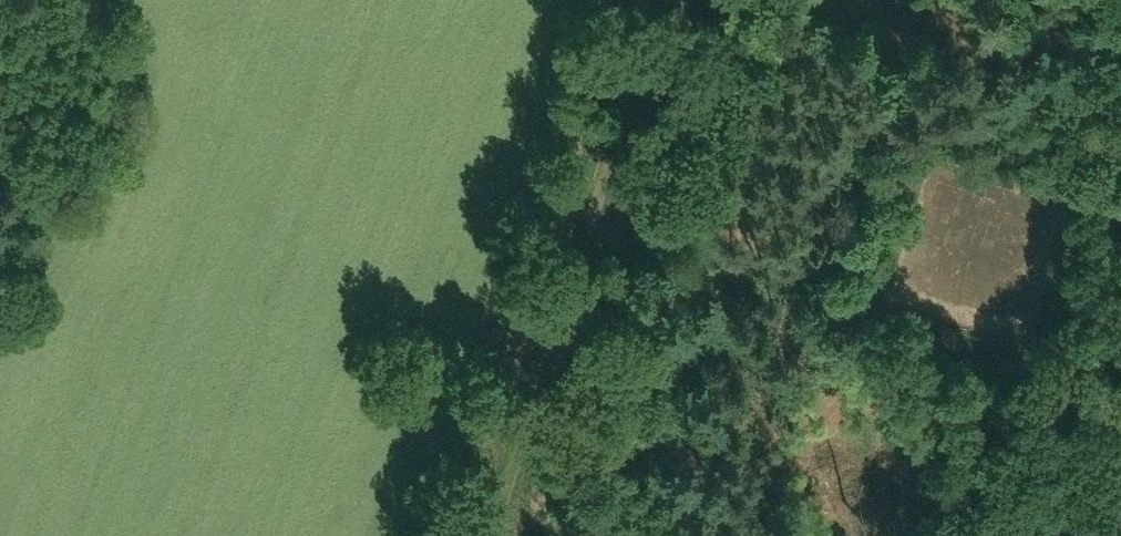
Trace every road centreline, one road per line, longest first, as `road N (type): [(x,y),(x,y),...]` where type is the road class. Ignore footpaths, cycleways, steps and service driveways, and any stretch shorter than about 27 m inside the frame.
road 1 (track): [(489,535),(663,0)]

